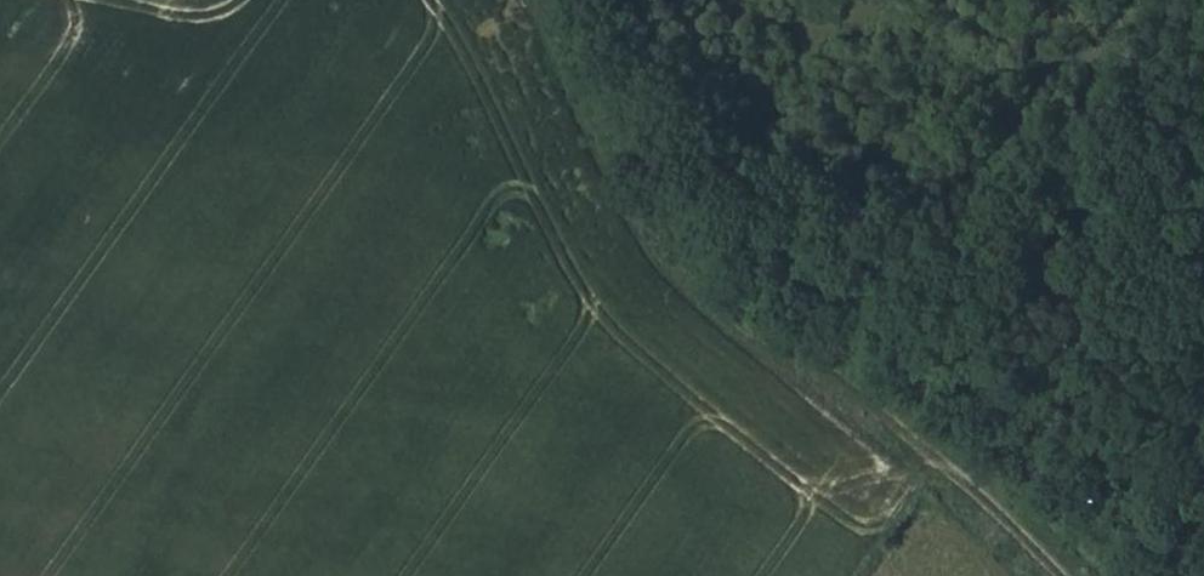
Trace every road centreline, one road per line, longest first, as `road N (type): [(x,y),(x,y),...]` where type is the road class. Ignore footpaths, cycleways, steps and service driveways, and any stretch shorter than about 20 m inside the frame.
road 1 (track): [(1053,575),(978,499),(667,237),(548,0)]

